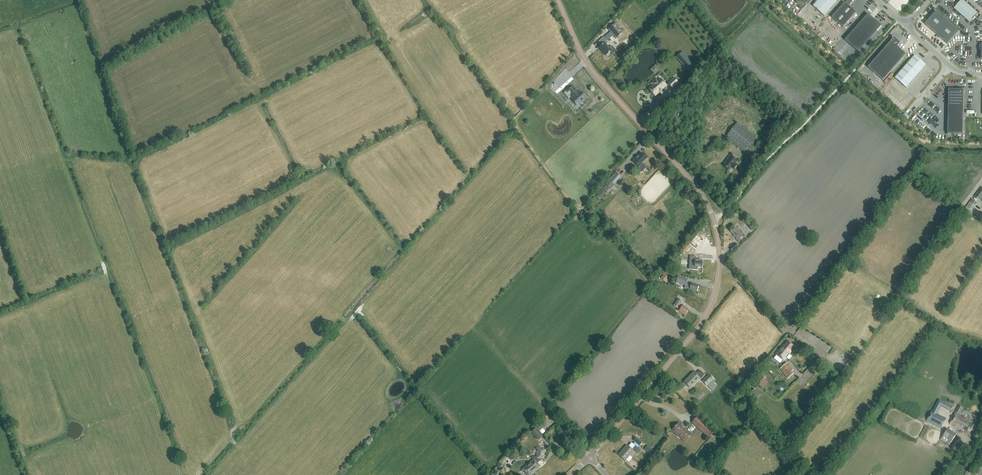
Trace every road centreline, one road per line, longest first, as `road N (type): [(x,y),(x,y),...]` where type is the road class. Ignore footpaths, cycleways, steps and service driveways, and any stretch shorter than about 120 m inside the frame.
road 1 (tertiary): [(590,457),(701,323),(719,254),(702,196),(591,68),(558,0)]
road 2 (track): [(981,221),(908,180),(789,335),(719,261)]

